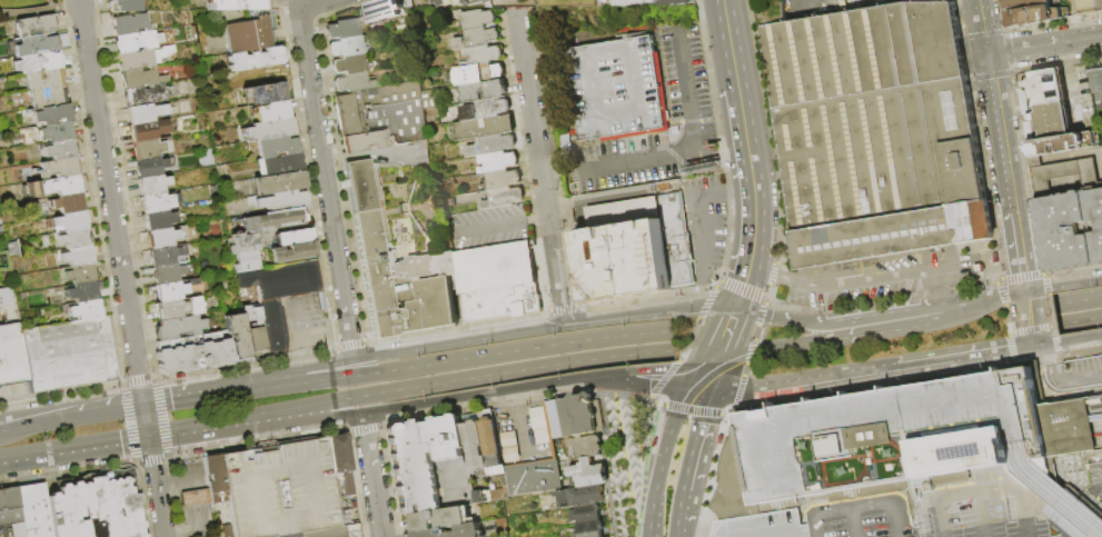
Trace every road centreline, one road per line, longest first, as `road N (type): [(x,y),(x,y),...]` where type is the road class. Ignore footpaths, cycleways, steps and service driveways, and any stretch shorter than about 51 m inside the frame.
road 1 (secondary): [(697,309),(354,358),(257,386)]
road 2 (residential): [(79,0),(142,405)]
road 3 (residential): [(297,8),(354,358)]
road 4 (secondary): [(262,417),(383,412),(608,378)]
road 5 (residential): [(565,324),(515,8)]
road 6 (primary): [(672,331),(427,365)]
road 7 (primary): [(430,385),(673,351)]
road 8 (secondary): [(711,390),(888,368)]
road 9 (primary): [(427,365),(257,386)]
road 10 (primary): [(262,417),(430,385)]
road 11 (tertiary): [(1013,212),(987,54)]
road 12 (secondary): [(724,0),(748,155)]
road 13 (secondary): [(876,325),(726,361)]
road 14 (primary): [(0,460),(148,437)]
road 15 (secondary): [(888,368),(1035,347)]
road 16 (secondary): [(876,325),(732,311)]
road 17 (primary): [(142,405),(0,428)]
road 18 (residential): [(361,415),(381,536)]

